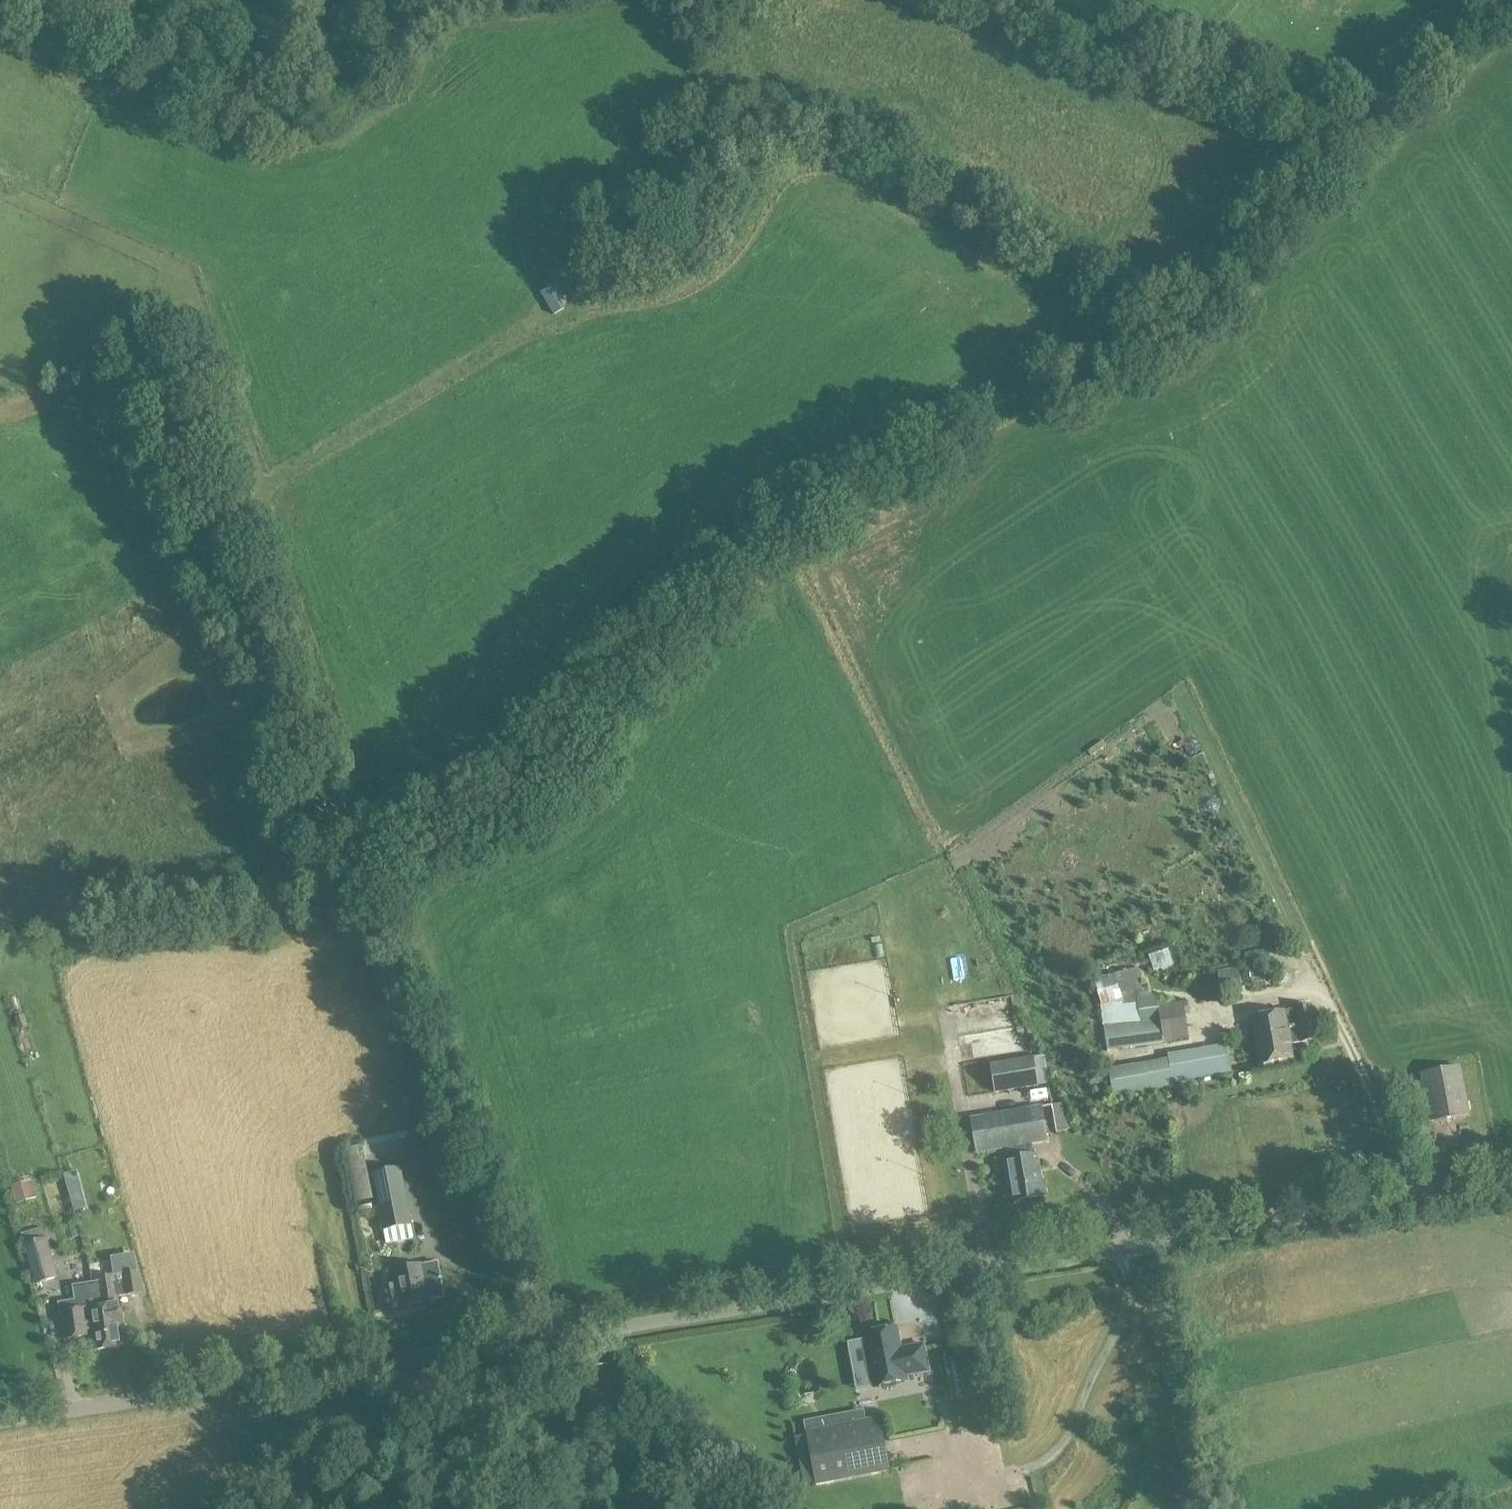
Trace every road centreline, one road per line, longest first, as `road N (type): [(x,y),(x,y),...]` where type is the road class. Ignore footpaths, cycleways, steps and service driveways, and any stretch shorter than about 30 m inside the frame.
road 1 (unclassified): [(0,1421),(1511,1188)]
road 2 (track): [(1413,1204),(1362,1073),(1187,700)]
road 3 (track): [(262,1508),(448,1369)]
road 4 (track): [(599,1368),(719,1508)]

